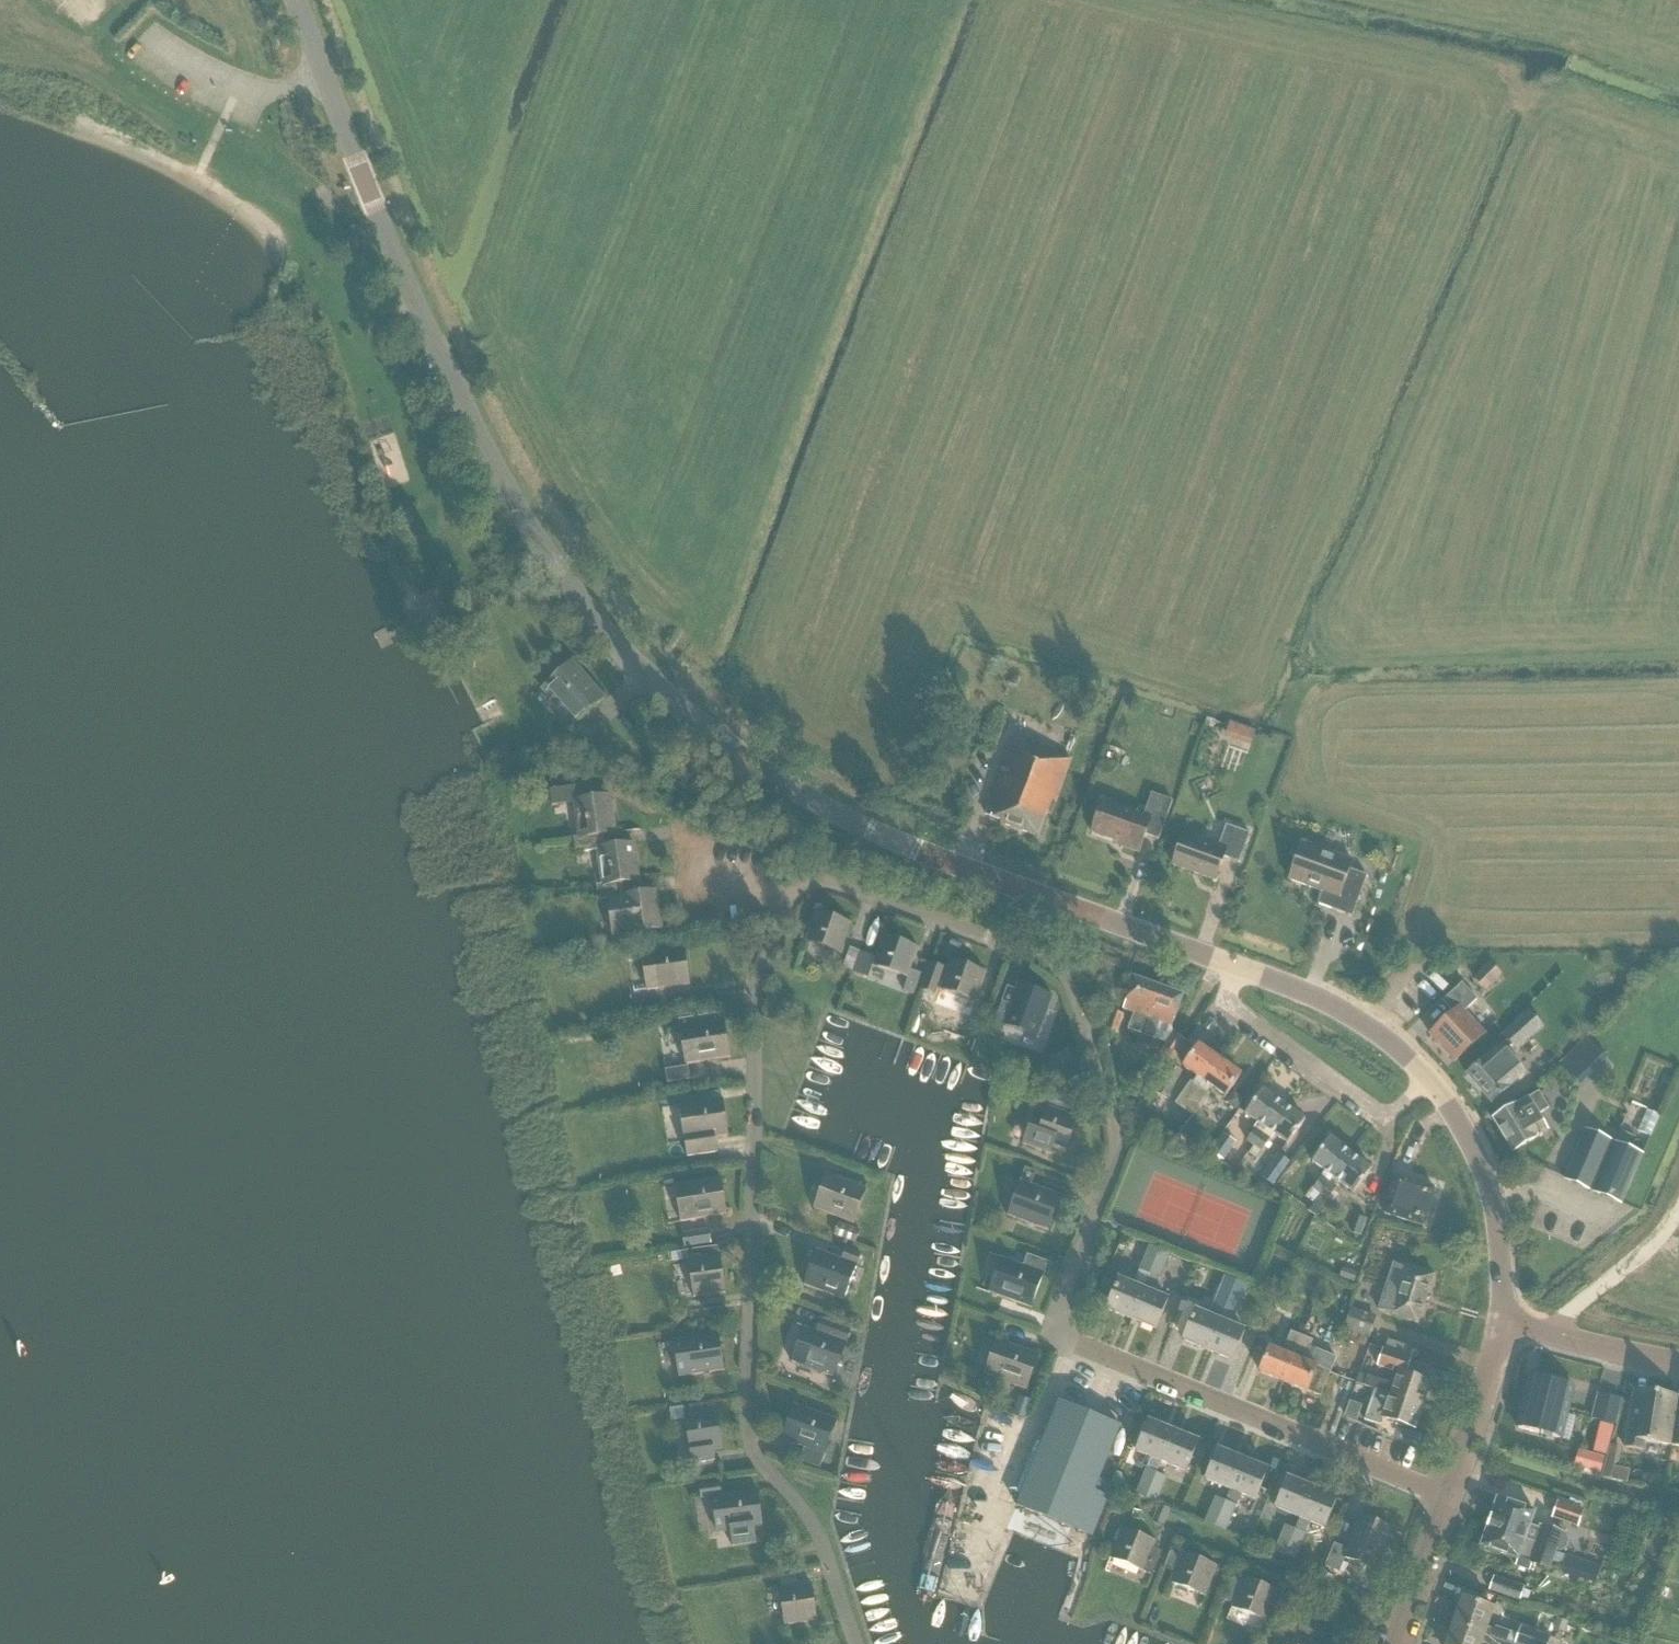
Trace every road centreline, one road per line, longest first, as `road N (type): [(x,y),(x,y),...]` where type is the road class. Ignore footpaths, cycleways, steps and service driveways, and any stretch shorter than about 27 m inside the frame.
road 1 (residential): [(1445,1491),(1051,1332),(1115,1176),(1121,1137),(1112,1088),(1067,976),(1026,952),(827,882),(808,884),(790,894),(758,984),(748,1459),(822,1552),(853,1643)]
road 2 (tertiary): [(1237,968),(843,816),(699,722),(629,656),(552,561),(469,416),(365,181),(298,0)]
road 3 (residential): [(1237,968),(1228,1002),(1381,1115),(1430,1078)]
road 4 (tertiary): [(1501,1321),(1504,1278),(1493,1195),(1460,1117),(1430,1078)]
road 5 (tertiary): [(1430,1078),(1364,1024),(1237,968)]
road 6 (track): [(1541,1332),(1647,1246),(1678,1207)]
road 7 (track): [(1352,1605),(1180,1535)]
road 8 (tertiary): [(1501,1321),(1678,1359)]
road 9 (tertiary): [(1445,1491),(1501,1321)]
road 10 (tertiary): [(1393,1643),(1445,1491)]

